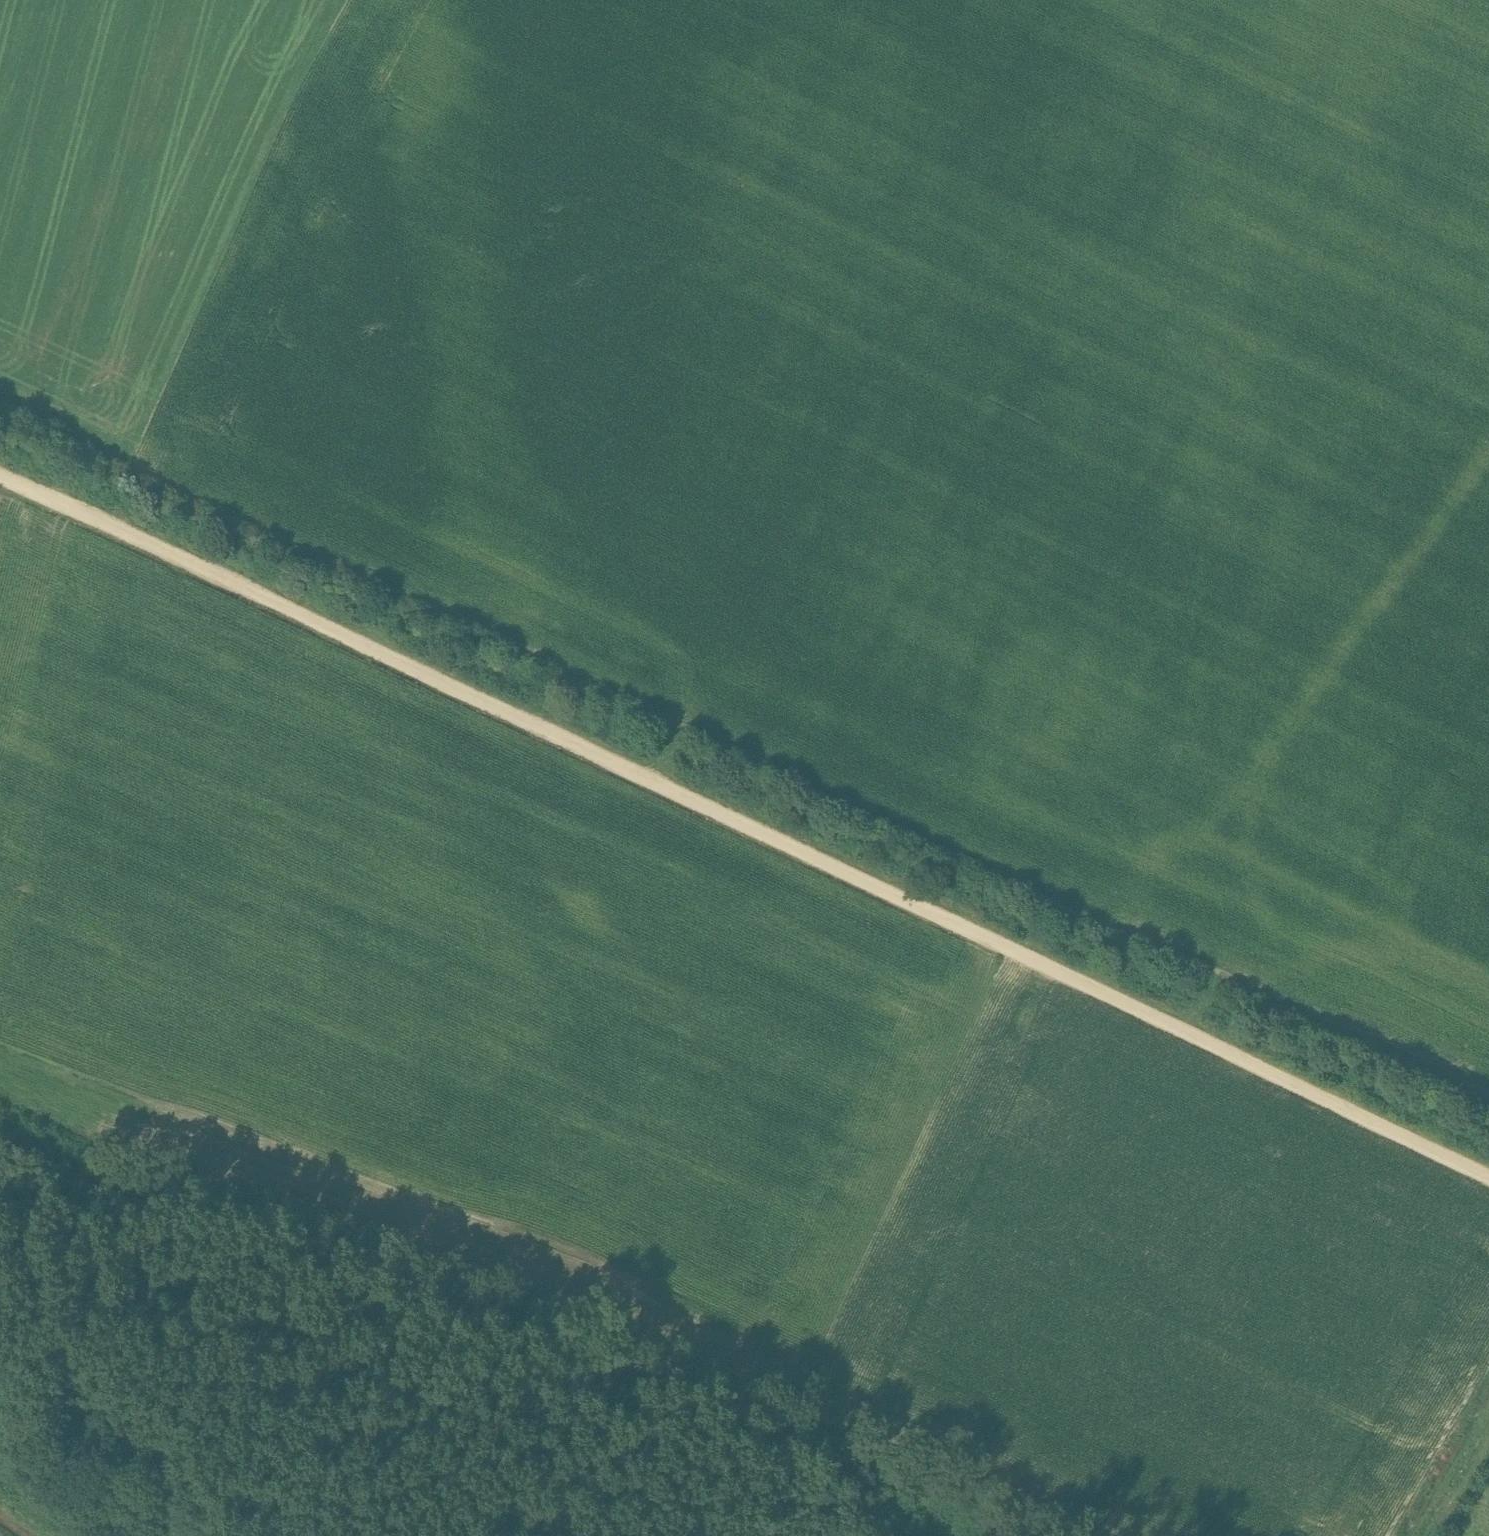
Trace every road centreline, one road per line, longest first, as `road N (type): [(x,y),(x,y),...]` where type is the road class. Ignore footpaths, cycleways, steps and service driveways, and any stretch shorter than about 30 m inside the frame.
road 1 (track): [(0,469),(1488,1170)]

